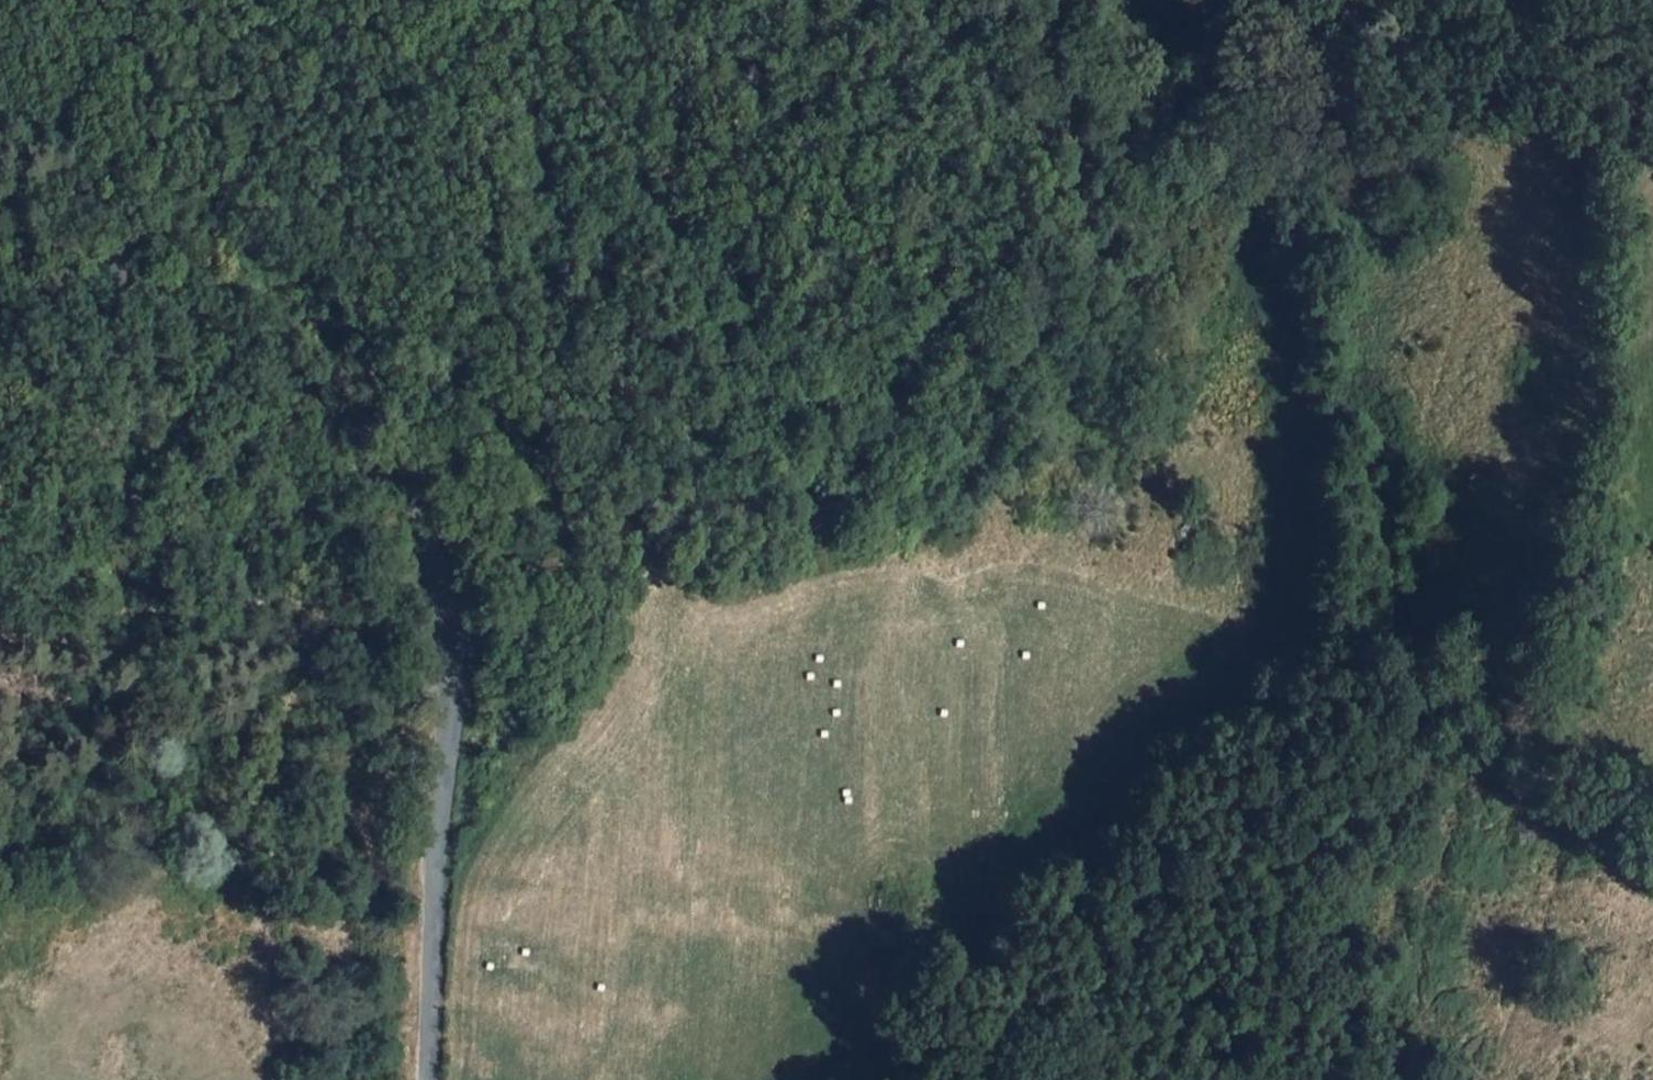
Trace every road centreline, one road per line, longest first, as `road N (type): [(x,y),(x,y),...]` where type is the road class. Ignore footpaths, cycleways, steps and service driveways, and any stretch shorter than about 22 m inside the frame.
road 1 (tertiary): [(0,242),(139,280),(360,439),(417,522),(452,603),(456,686),(439,817),(428,1079)]
road 2 (track): [(456,686),(393,751),(374,787),(367,909),(347,962),(339,1073),(345,1079)]

